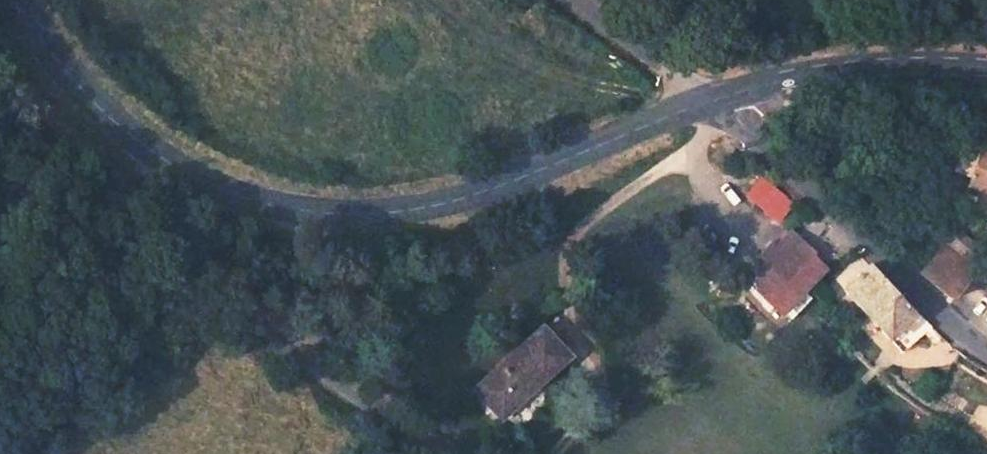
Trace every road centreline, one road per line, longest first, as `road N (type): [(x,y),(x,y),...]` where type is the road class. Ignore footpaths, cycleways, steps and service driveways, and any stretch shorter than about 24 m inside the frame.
road 1 (tertiary): [(11,0),(63,70),(141,147),(230,196),(325,215),(430,208),(713,101)]
road 2 (unclassified): [(442,453),(306,362),(0,82)]
road 3 (unclassified): [(986,350),(954,331),(713,101)]
road 4 (tertiary): [(713,101),(823,71),(986,68)]
road 5 (unclassified): [(571,0),(713,101)]

